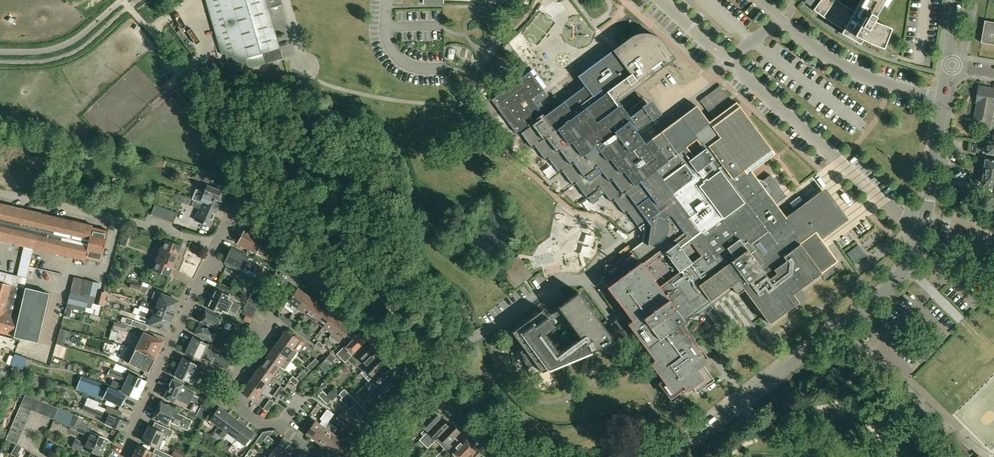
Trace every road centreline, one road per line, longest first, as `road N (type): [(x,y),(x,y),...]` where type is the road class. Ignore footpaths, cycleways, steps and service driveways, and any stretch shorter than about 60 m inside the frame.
road 1 (tertiary): [(667,456),(864,310),(911,261),(930,202),(948,66)]
road 2 (unclassified): [(239,202),(183,75),(124,0)]
road 3 (residential): [(123,456),(218,246)]
road 4 (residential): [(277,426),(235,408),(225,395),(297,259)]
road 5 (residential): [(426,386),(297,259)]
road 6 (residential): [(121,220),(0,194)]

